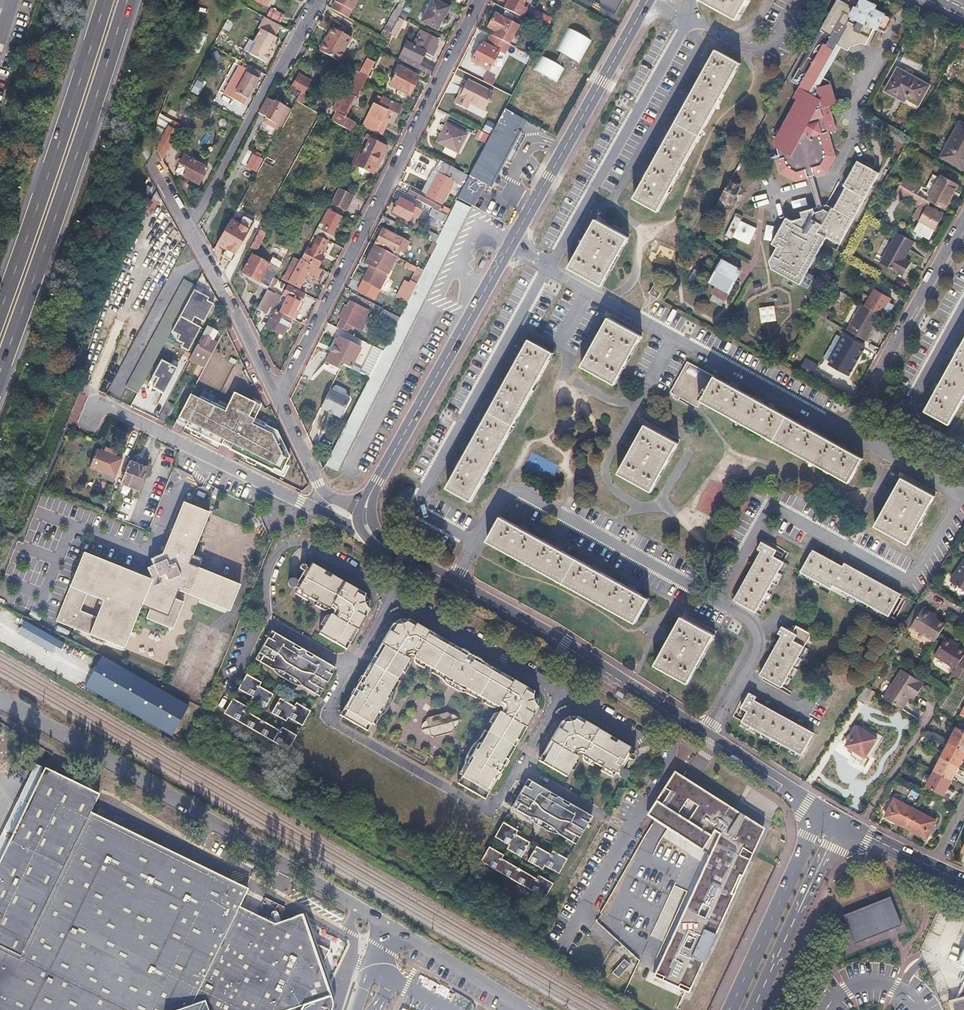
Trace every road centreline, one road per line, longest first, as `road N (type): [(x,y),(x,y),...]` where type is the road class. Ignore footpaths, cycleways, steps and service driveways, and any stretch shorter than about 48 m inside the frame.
road 1 (unclassified): [(531,1009),(0,699)]
road 2 (residential): [(844,429),(963,497),(910,582),(770,506),(717,602)]
road 3 (residential): [(278,397),(479,0)]
road 4 (motorway): [(0,371),(125,0)]
road 5 (residential): [(548,267),(414,509),(476,543)]
road 6 (residential): [(548,267),(844,429)]
road 7 (residential): [(653,0),(689,19),(548,267)]
road 8 (motorway): [(102,0),(0,306)]
road 9 (residential): [(476,543),(502,498),(524,492),(717,602)]
road 10 (residential): [(392,595),(302,543),(272,562),(268,619),(351,668)]
road 11 (tertiary): [(510,246),(648,0)]
road 12 (tertiary): [(376,483),(510,246)]
road 13 (residential): [(316,509),(98,402),(88,429)]
road 14 (residential): [(190,229),(318,0)]
road 15 (secondary): [(821,811),(730,1009)]
road 16 (secondary): [(753,1009),(840,821)]
road 17 (residential): [(866,399),(963,222)]
road 18 (residential): [(563,694),(392,595)]
road 19 (residential): [(278,397),(190,229)]
road 20 (residential): [(717,602),(750,622),(758,642),(706,736)]
road 21 (tertiary): [(587,660),(454,584)]
road 22 (tertiary): [(706,736),(587,660)]
road 23 (tertiary): [(821,811),(706,736)]

